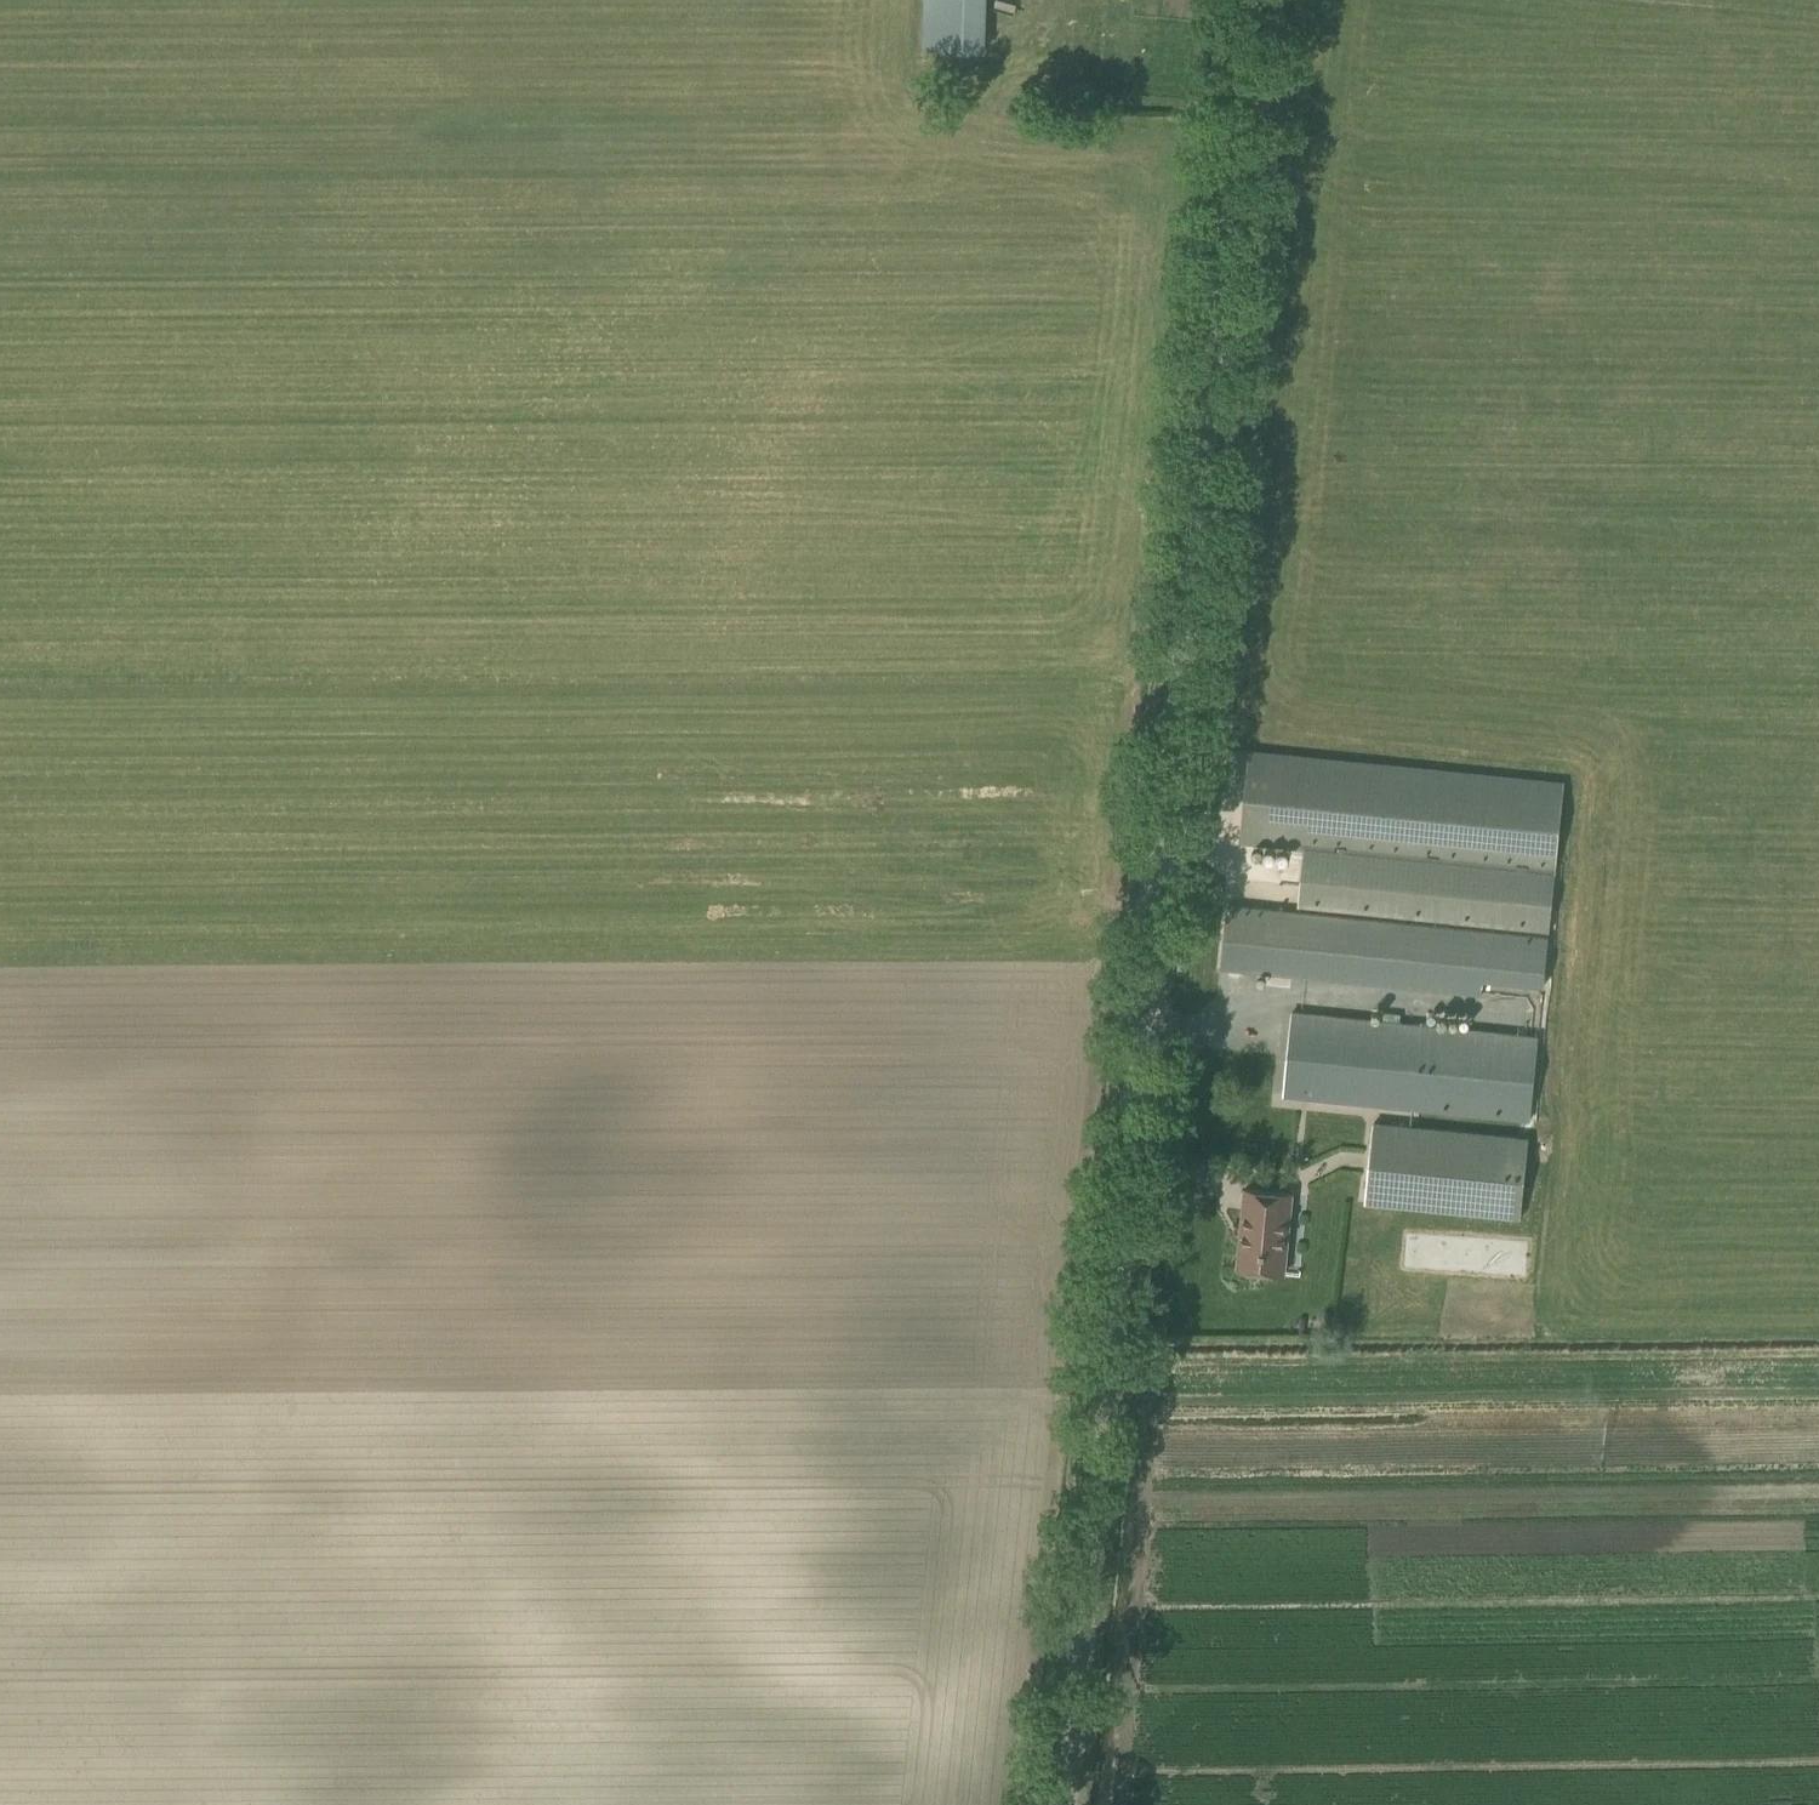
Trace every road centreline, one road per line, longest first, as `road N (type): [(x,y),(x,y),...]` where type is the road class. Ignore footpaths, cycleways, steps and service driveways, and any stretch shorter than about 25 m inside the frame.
road 1 (unclassified): [(1054,1804),(1233,0)]

